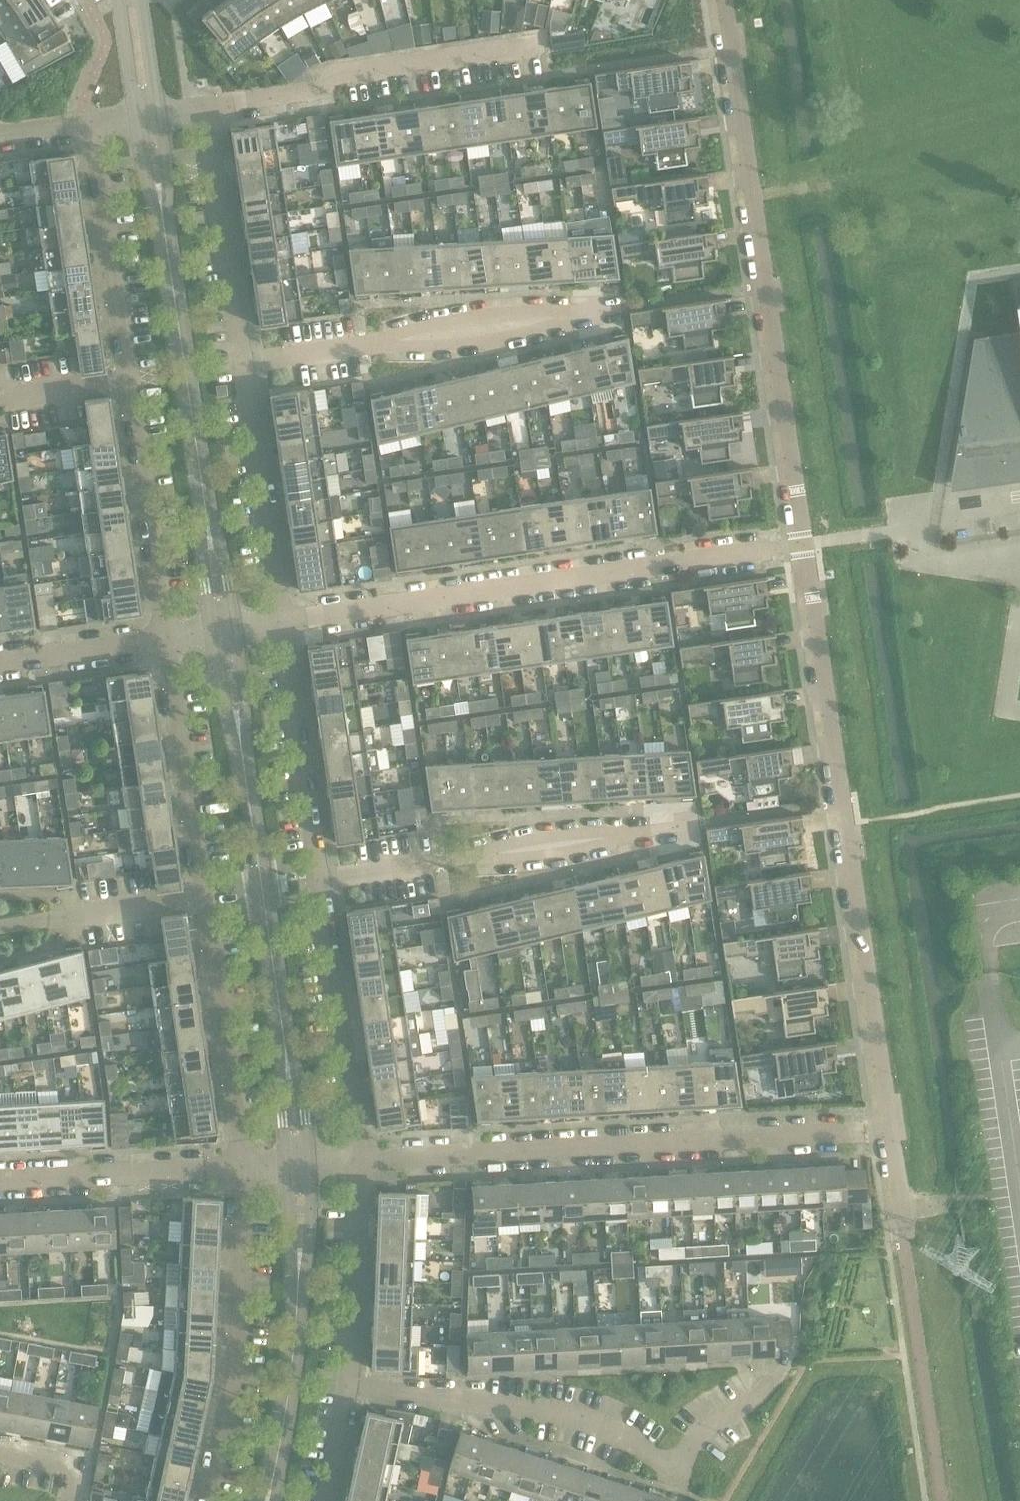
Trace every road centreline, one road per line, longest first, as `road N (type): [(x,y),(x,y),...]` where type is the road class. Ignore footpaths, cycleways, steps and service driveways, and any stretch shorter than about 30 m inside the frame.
road 1 (residential): [(941,1500),(720,0)]
road 2 (tertiary): [(229,649),(148,116)]
road 3 (tertiary): [(298,1165),(229,649)]
road 4 (residential): [(361,1160),(864,1131)]
road 5 (residential): [(288,638),(774,552)]
road 6 (residential): [(355,1389),(565,1413),(606,1426),(674,1470),(704,1430),(778,1375)]
road 7 (residential): [(245,366),(626,307)]
road 8 (residential): [(326,887),(673,831)]
road 9 (residential): [(207,108),(322,91),(337,74),(545,44)]
road 10 (tertiary): [(269,1500),(296,1385),(298,1165)]
road 11 (residential): [(208,1500),(240,1378),(242,1168)]
road 12 (residential): [(167,660),(133,382)]
road 13 (residential): [(288,638),(245,366)]
road 14 (residential): [(361,1160),(326,887)]
road 15 (residential): [(242,1168),(205,897)]
road 16 (residential): [(133,382),(90,123)]
road 17 (residential): [(245,366),(207,108)]
road 18 (residential): [(326,887),(288,638)]
road 19 (residential): [(0,1181),(242,1168)]
road 20 (residential): [(205,897),(167,660)]
road 21 (residential): [(355,1389),(361,1160)]
road 22 (residential): [(0,927),(205,897)]
road 23 (residential): [(0,673),(167,660)]
road 24 (residential): [(0,400),(133,382)]

